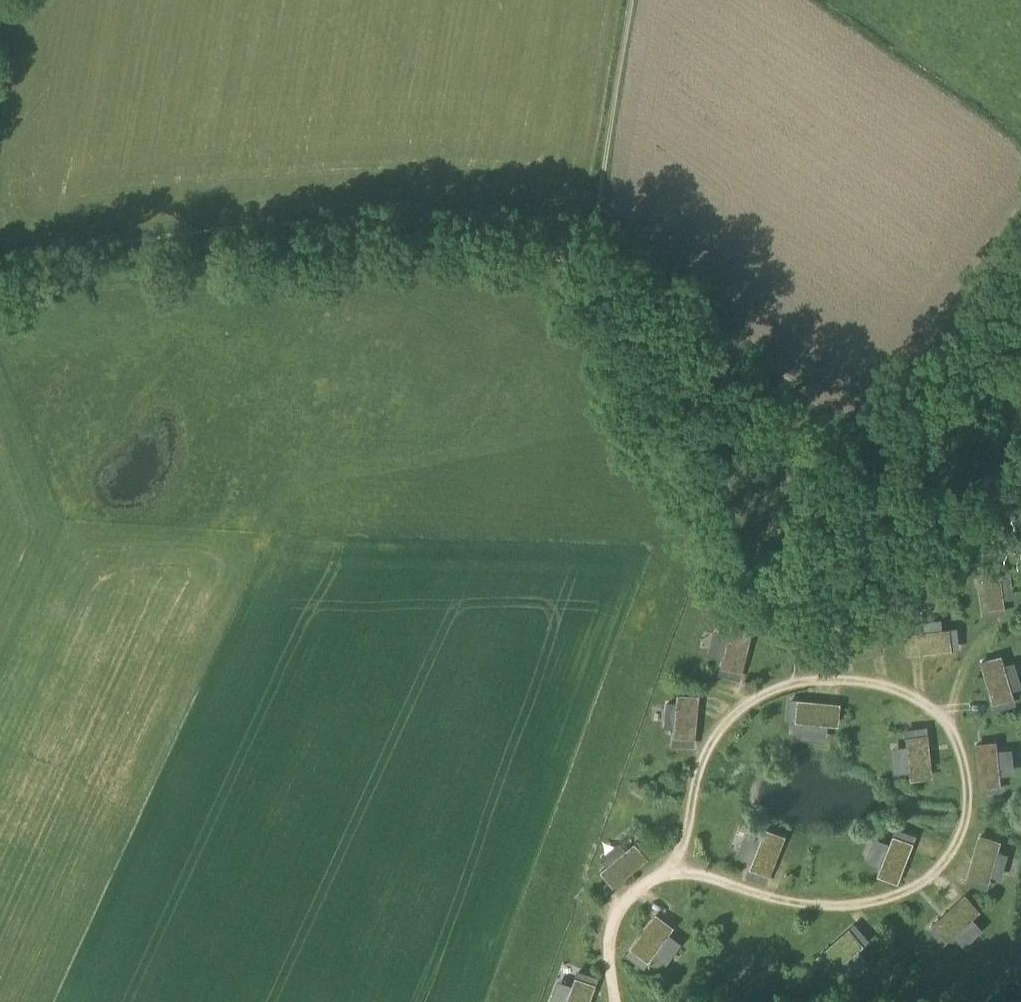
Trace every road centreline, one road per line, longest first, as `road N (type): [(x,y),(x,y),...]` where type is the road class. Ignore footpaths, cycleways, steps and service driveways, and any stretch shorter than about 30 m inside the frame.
road 1 (residential): [(678,866),(794,905),(846,906),(926,884),(966,836),(963,759),(947,718)]
road 2 (residential): [(947,718),(903,694),(854,684),(775,689),(743,705)]
road 3 (residential): [(743,705),(711,739),(678,866)]
road 4 (residential): [(609,1001),(598,954),(601,926),(622,897),(678,866)]

